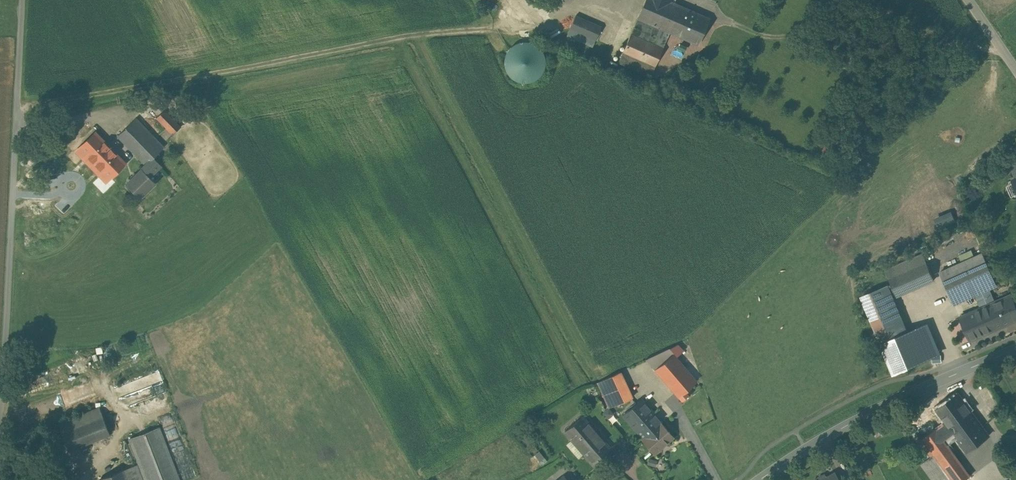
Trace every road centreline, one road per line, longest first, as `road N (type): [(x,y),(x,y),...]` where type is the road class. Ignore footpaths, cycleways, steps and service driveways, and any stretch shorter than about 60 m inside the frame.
road 1 (track): [(18,106),(611,0)]
road 2 (unclassified): [(23,0),(0,379)]
road 3 (tertiary): [(758,479),(838,429),(1015,349)]
road 4 (track): [(1001,49),(952,42),(876,10),(778,36),(733,23)]

